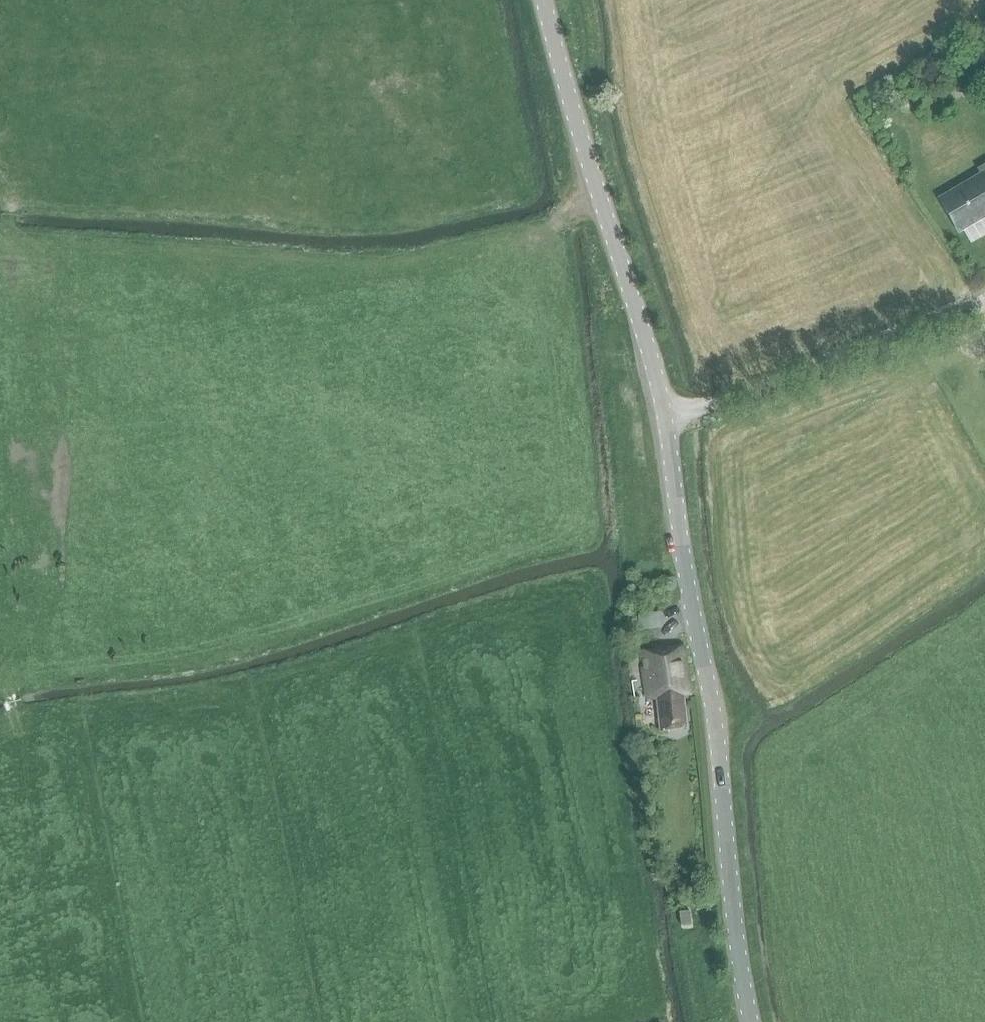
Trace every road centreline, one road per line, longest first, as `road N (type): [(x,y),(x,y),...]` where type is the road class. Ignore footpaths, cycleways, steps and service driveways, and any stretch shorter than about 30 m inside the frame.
road 1 (tertiary): [(756,1021),(659,403),(541,0)]

